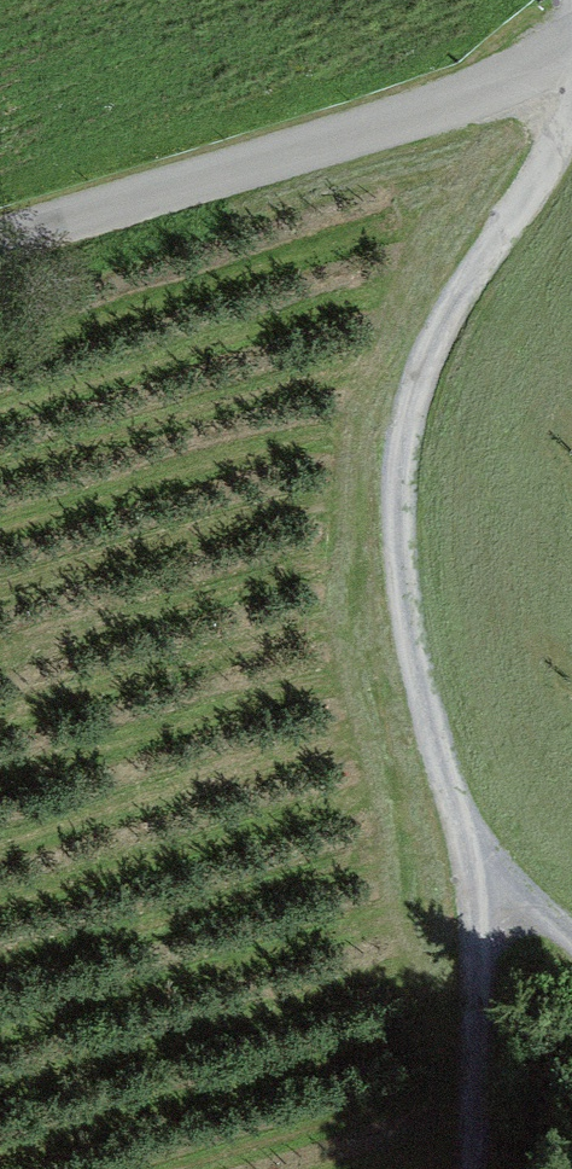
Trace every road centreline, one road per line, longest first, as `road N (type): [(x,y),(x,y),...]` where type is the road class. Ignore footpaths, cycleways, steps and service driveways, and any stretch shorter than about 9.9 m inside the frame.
road 1 (track): [(571,937),(459,860),(404,602),(408,396),(571,103)]
road 2 (unclassified): [(0,247),(400,125),(571,43)]
road 3 (track): [(459,860),(469,1168)]

